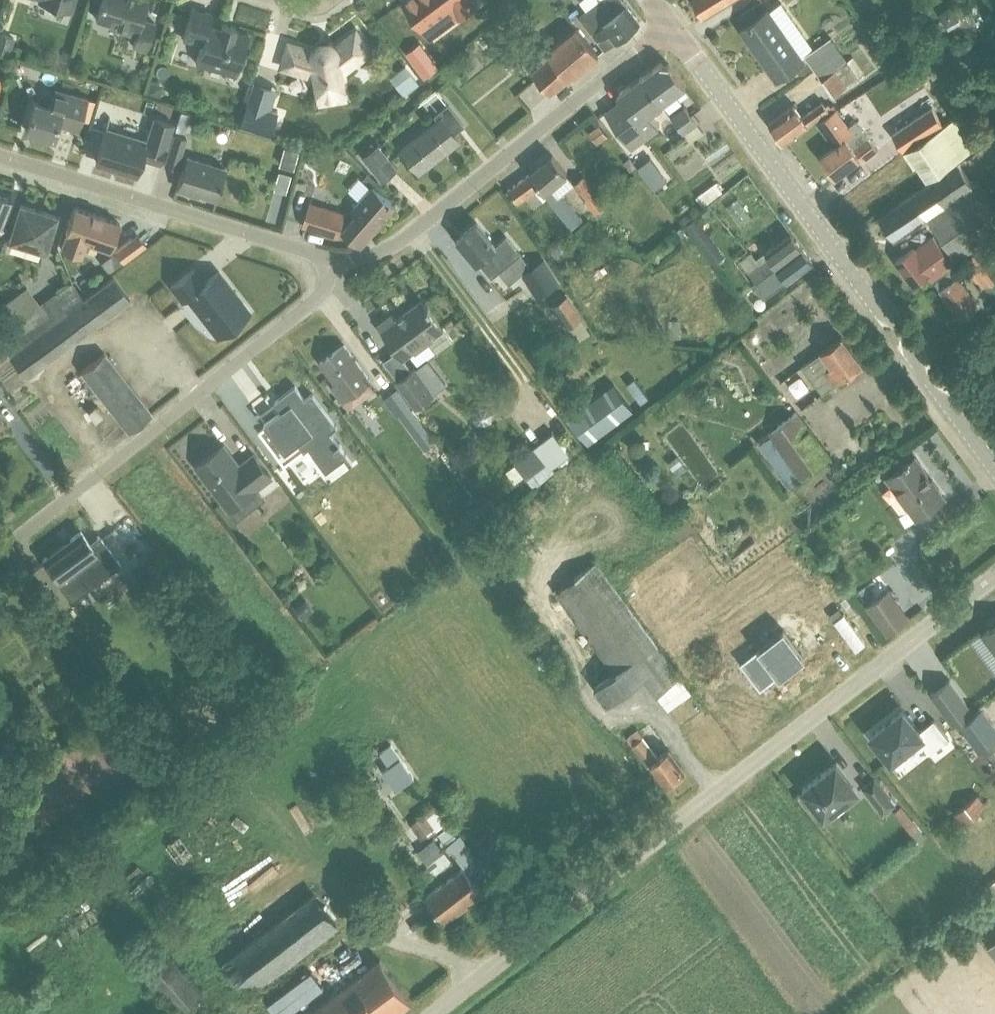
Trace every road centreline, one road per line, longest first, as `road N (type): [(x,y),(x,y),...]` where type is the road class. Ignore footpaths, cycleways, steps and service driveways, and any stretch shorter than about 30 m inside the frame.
road 1 (residential): [(434,1013),(994,576)]
road 2 (tertiary): [(994,466),(669,23)]
road 3 (residential): [(0,540),(312,301),(328,284),(332,258)]
road 4 (residential): [(332,258),(402,241),(669,23)]
road 5 (residential): [(332,258),(0,158)]

